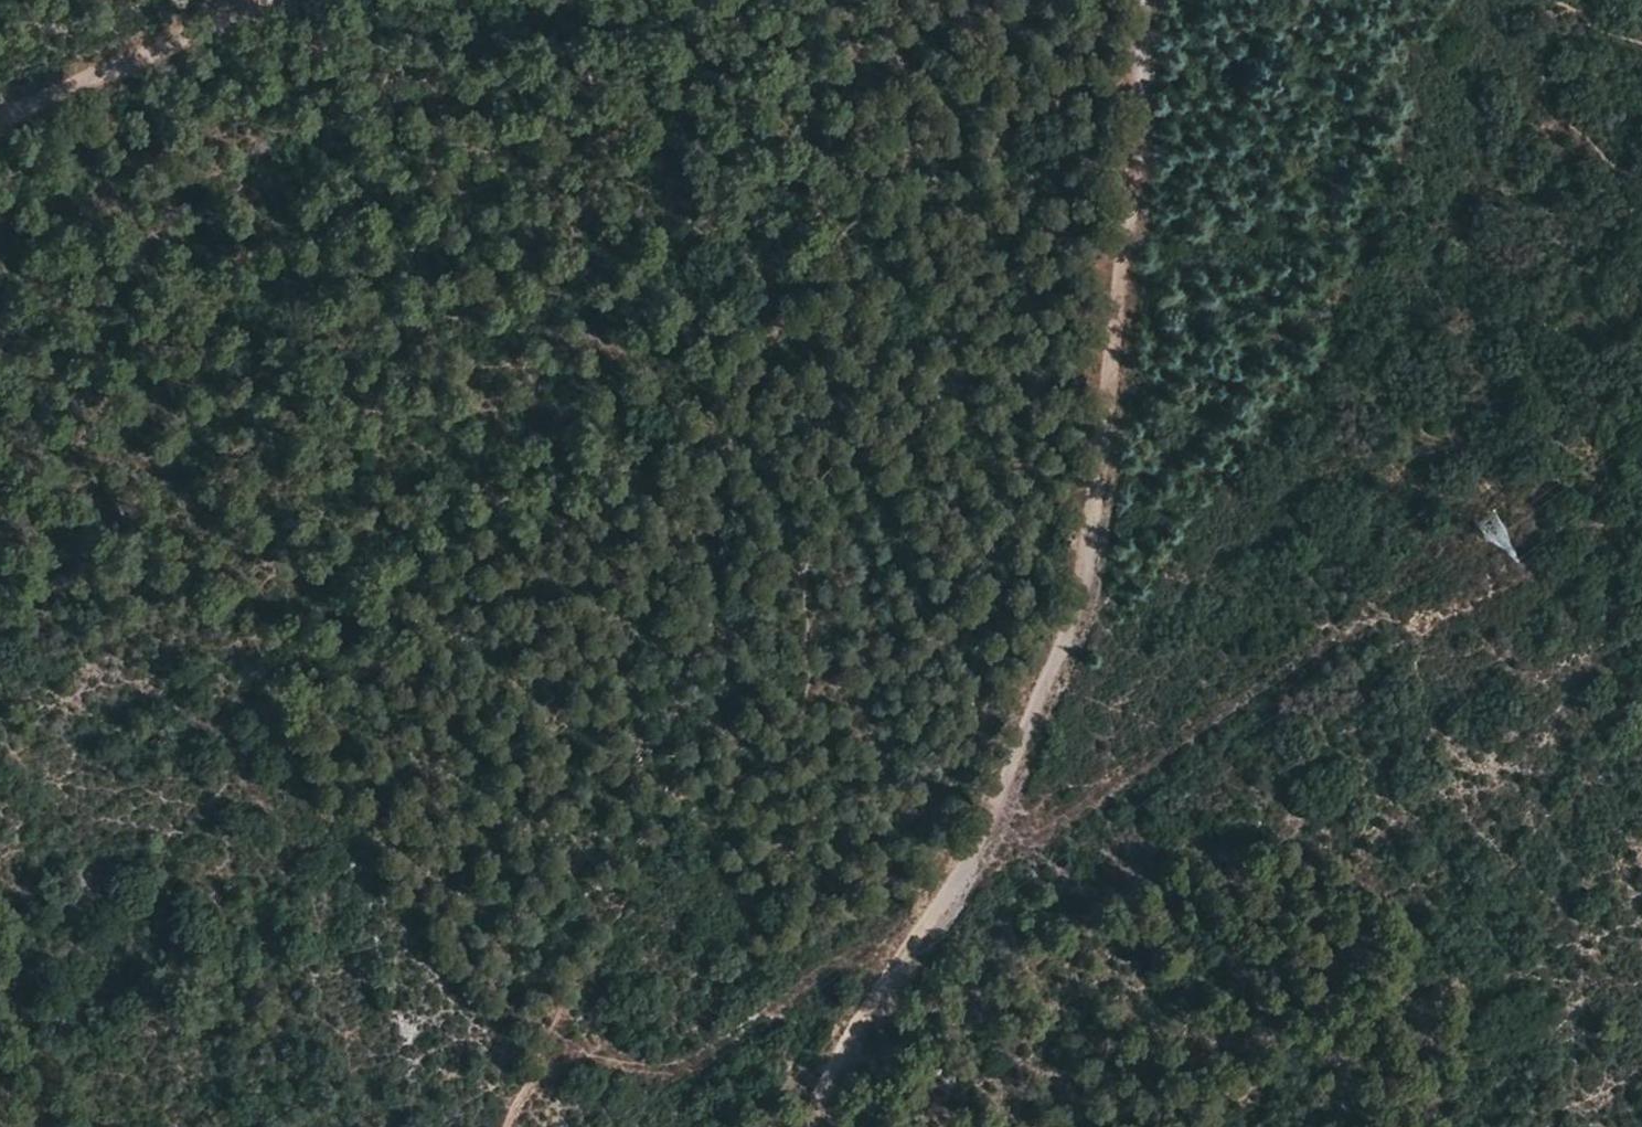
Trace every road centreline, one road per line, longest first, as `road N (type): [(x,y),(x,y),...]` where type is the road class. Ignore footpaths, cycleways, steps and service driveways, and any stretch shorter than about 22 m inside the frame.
road 1 (track): [(1146,0),(1097,545),(1081,602),(1001,808),(867,1024),(815,1126)]
road 2 (track): [(0,124),(275,0)]

